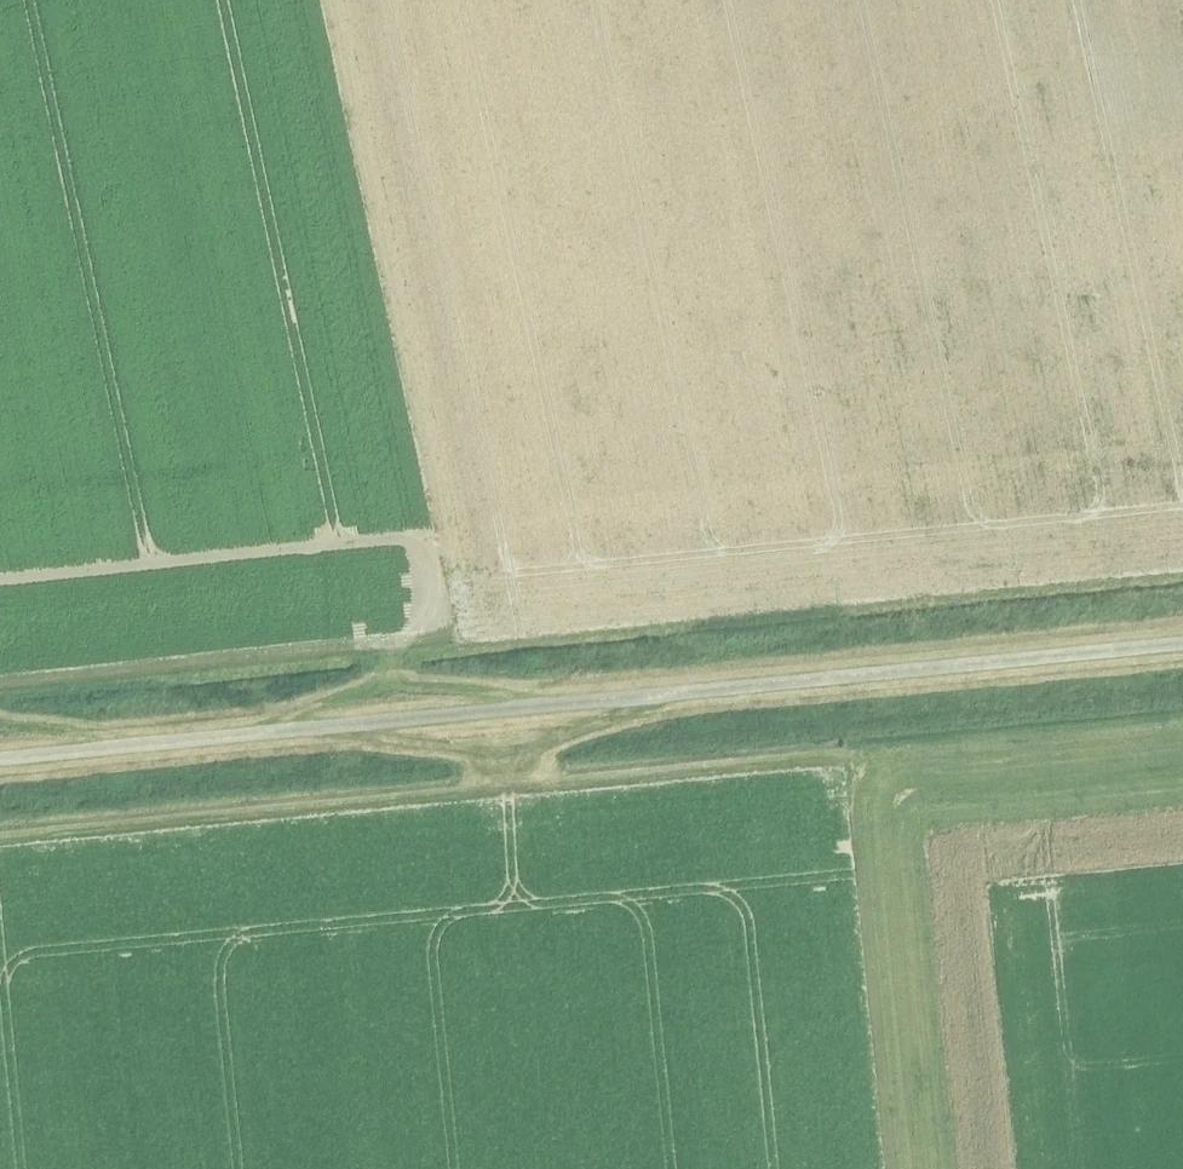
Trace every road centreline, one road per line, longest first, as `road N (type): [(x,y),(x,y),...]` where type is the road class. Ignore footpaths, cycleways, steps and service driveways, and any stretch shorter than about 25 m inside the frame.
road 1 (unclassified): [(1182,643),(0,759)]

